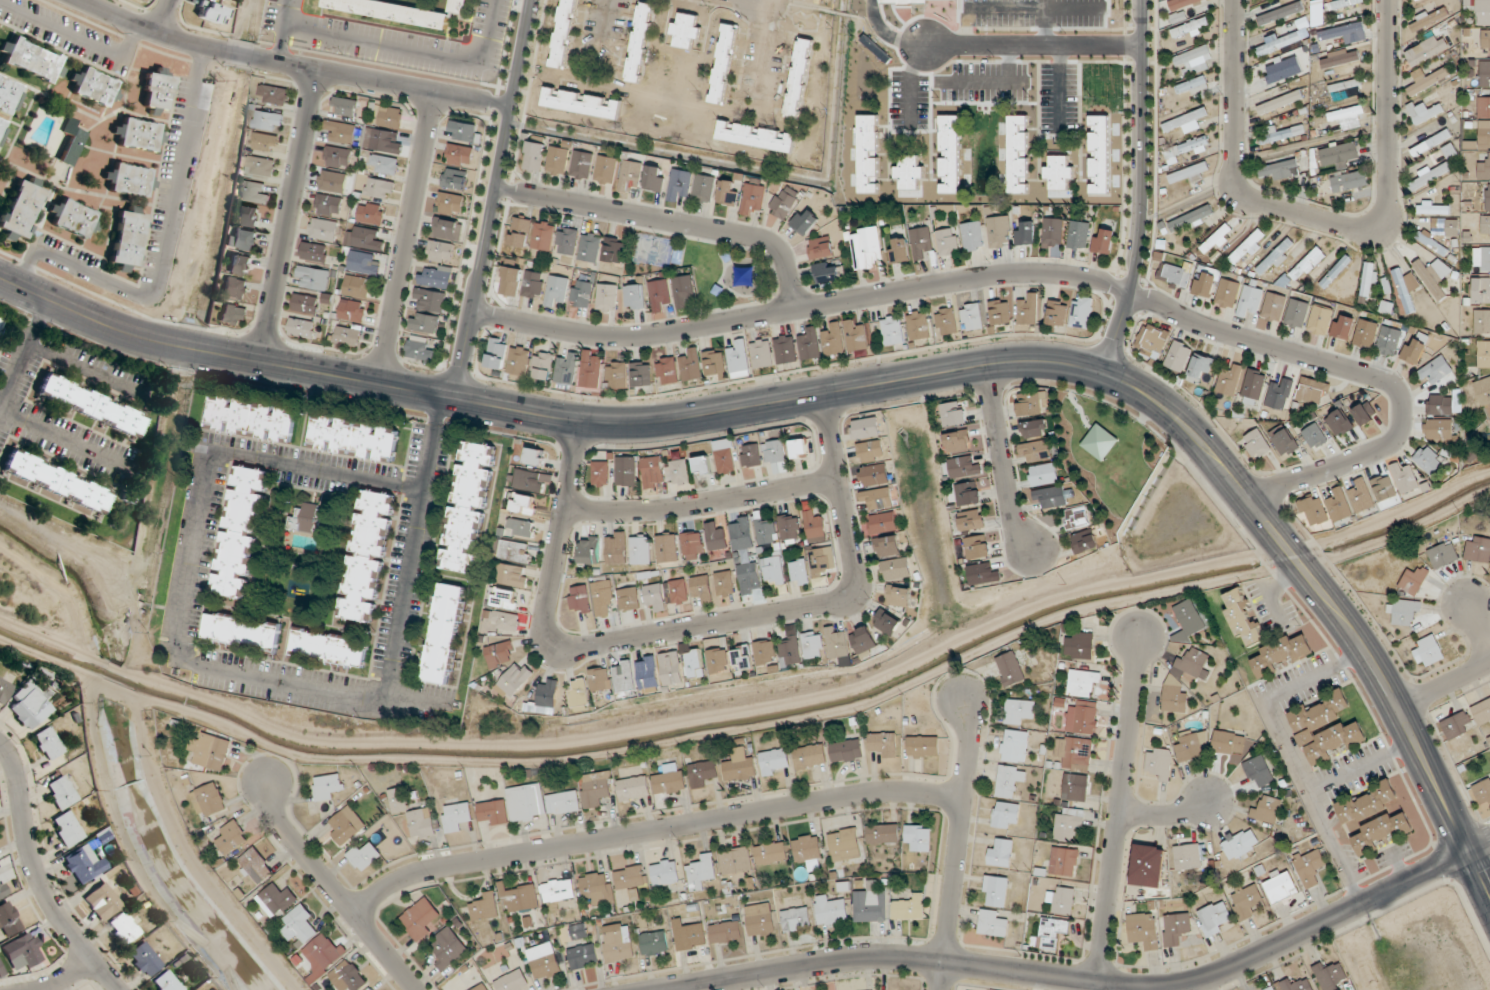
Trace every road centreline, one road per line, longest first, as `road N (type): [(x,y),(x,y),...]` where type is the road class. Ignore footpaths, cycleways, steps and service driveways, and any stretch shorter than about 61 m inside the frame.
road 1 (residential): [(472,314),(575,333),(644,335),(975,277),(1051,272),(1109,282),(1201,324),(1392,384),(1404,415),(1396,438),(1279,485),(1254,505)]
road 2 (tertiary): [(669,989),(880,958),(1167,986),(1215,973),(1468,852)]
road 3 (residential): [(825,393),(856,561),(852,595),(552,654),(540,640),(541,625),(583,422)]
road 4 (tertiary): [(1489,897),(1358,641),(1195,435),(1155,400),(1104,374)]
road 5 (tertiary): [(1104,374),(1044,362),(993,364),(638,423),(458,400)]
road 6 (residential): [(351,911),(420,871),(854,794),(963,798)]
road 7 (residential): [(1389,0),(1389,209),(1379,227),(1364,232),(1250,200),(1233,183),(1236,0)]
road 8 (tertiary): [(458,400),(183,347),(0,277)]
road 9 (residential): [(84,0),(204,47),(510,105)]
road 10 (tertiary): [(529,0),(458,400)]
road 11 (tertiary): [(1104,374),(1139,247),(1142,0)]
road 12 (residential): [(1098,989),(1139,636)]
road 13 (residential): [(495,187),(766,240),(786,262),(798,309)]
road 14 (residential): [(317,69),(261,362)]
road 15 (residential): [(435,93),(380,385)]
road 16 (residential): [(963,703),(970,743),(941,989)]
road 17 (residential): [(0,743),(16,772),(41,886),(119,989)]
road 18 (residential): [(565,509),(665,510),(839,481)]
road 19 (residential): [(265,777),(281,825),(416,989)]
road 20 (residential): [(1141,46),(924,44)]
road 21 (residential): [(993,364),(1007,504),(1030,555)]

